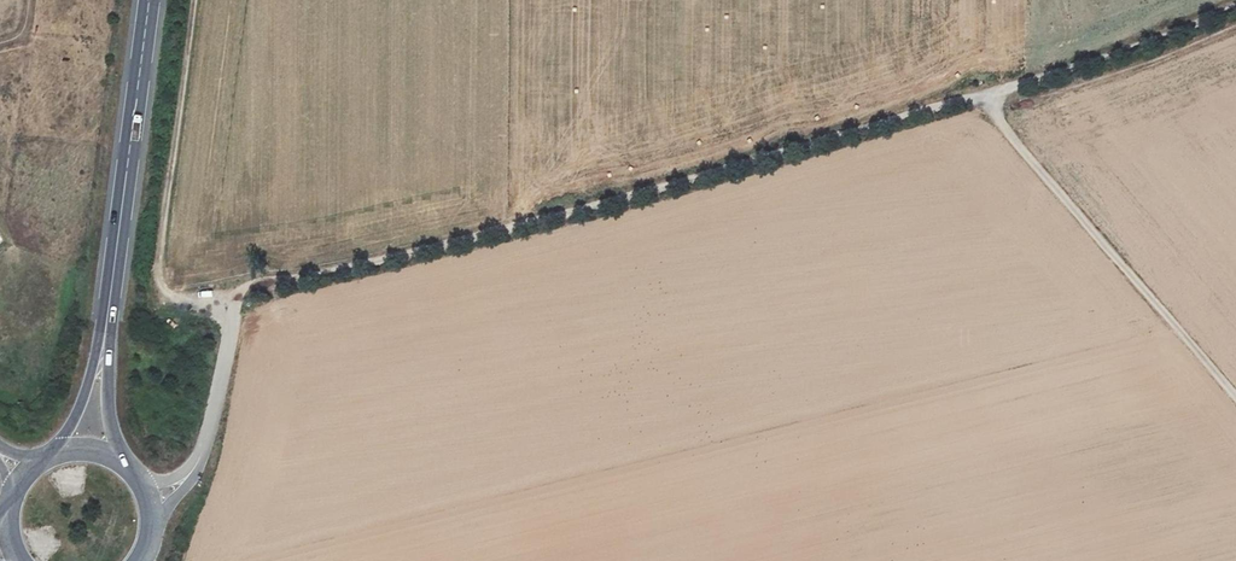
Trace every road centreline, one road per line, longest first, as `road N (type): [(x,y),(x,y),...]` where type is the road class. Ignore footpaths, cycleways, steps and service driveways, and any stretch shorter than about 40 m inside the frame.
road 1 (track): [(235,300),(250,286),(610,201),(985,94),(1235,7)]
road 2 (track): [(985,94),(1235,397)]
road 3 (secondary): [(106,325),(149,0)]
road 4 (secondary): [(124,466),(108,401),(106,325)]
road 5 (secondary): [(106,325),(55,458)]

